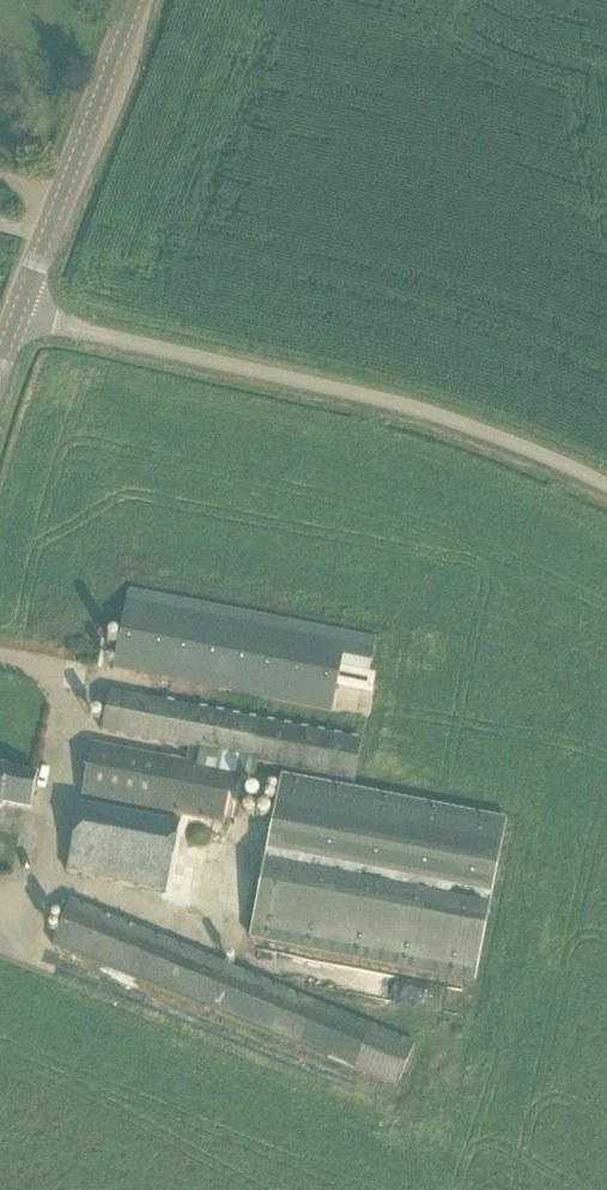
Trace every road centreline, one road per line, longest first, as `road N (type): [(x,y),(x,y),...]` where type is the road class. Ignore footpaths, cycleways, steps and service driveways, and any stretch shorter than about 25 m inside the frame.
road 1 (unclassified): [(606,487),(410,408),(17,315)]
road 2 (tertiary): [(17,315),(136,0)]

